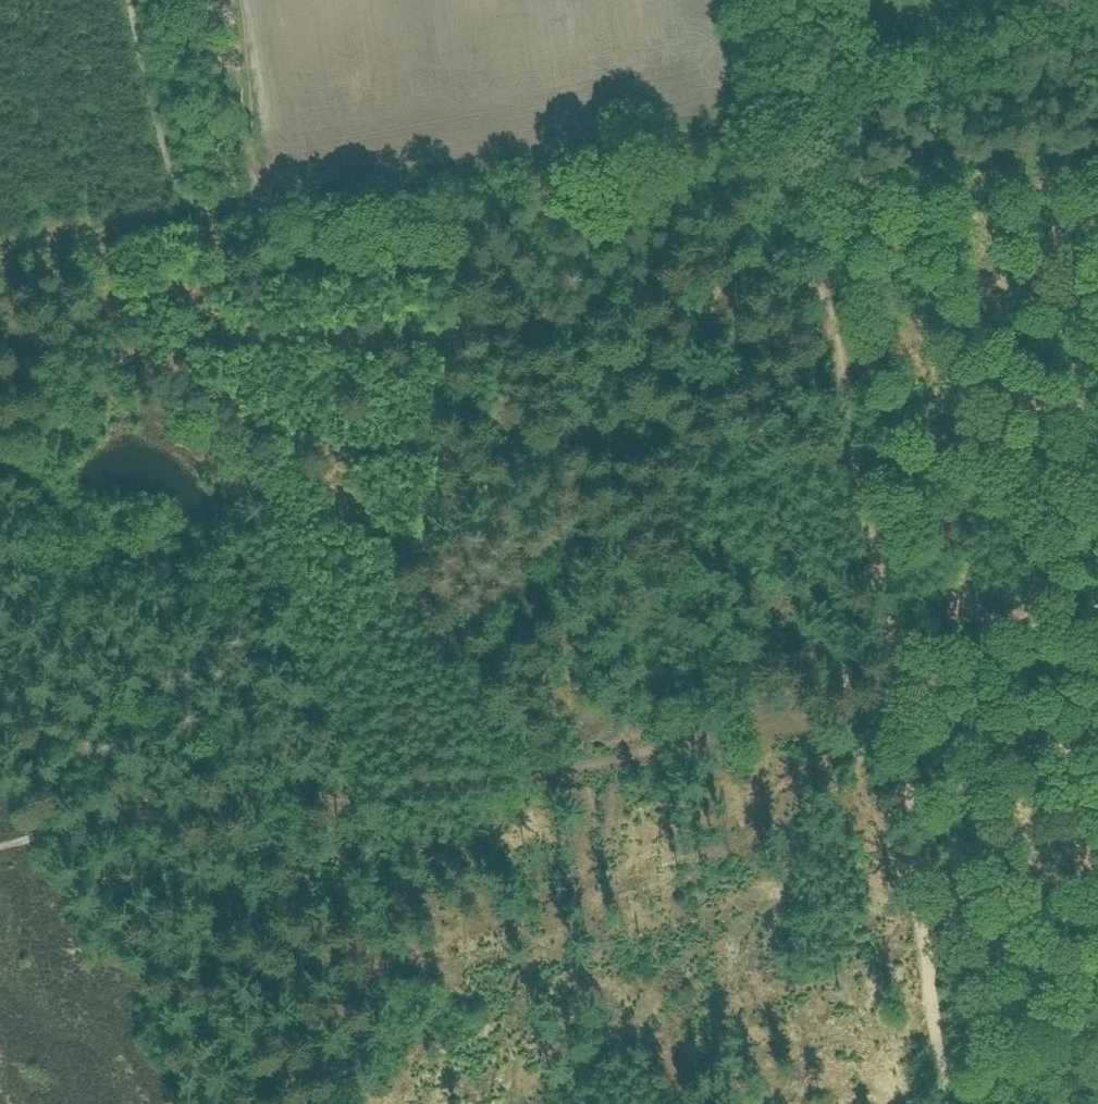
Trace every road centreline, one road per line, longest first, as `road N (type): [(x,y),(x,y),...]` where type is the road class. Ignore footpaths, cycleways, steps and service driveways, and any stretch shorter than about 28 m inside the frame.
road 1 (track): [(843,203),(955,1103)]
road 2 (track): [(263,207),(831,99),(843,203)]
road 3 (track): [(0,251),(263,207)]
road 4 (track): [(230,0),(263,207)]
road 5 (track): [(1097,165),(894,196)]

